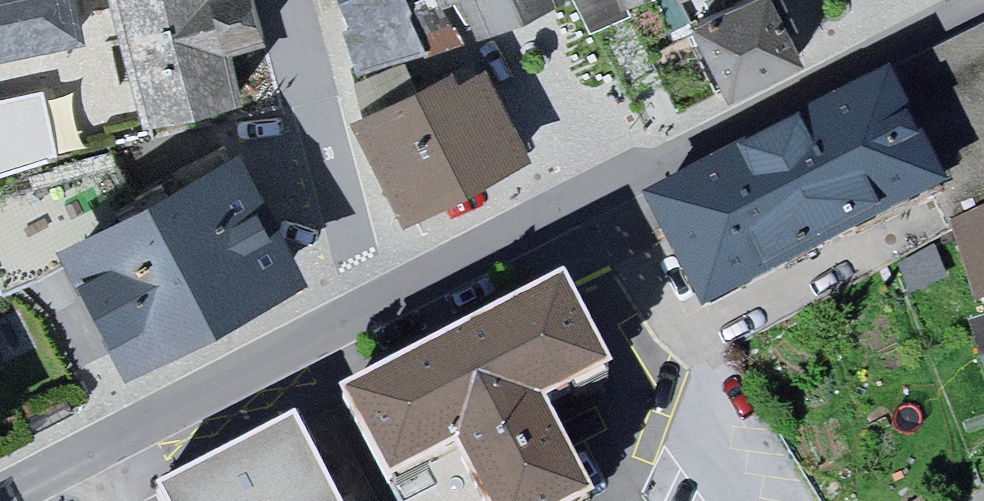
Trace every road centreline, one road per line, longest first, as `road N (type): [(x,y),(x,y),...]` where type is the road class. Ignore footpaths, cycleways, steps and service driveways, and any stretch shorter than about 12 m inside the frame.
road 1 (residential): [(983,1),(370,302)]
road 2 (residential): [(292,0),(370,302)]
road 3 (residential): [(370,302),(106,443)]
road 4 (residential): [(106,443),(0,499)]

